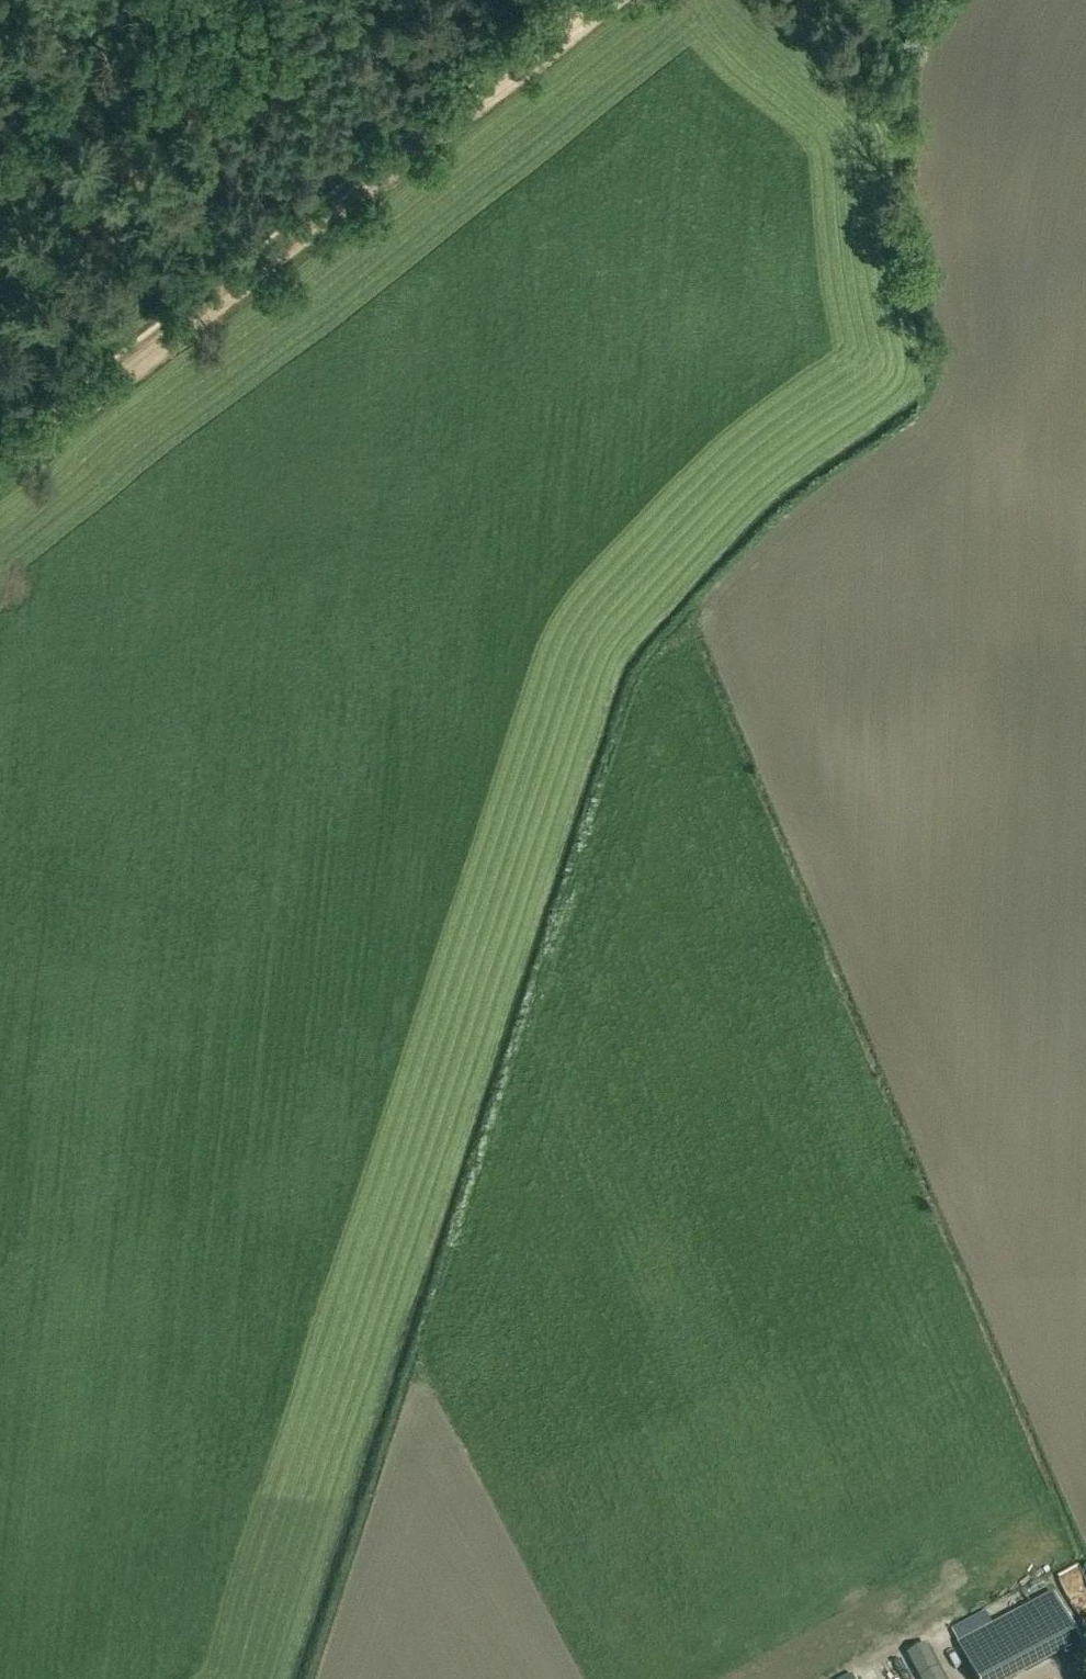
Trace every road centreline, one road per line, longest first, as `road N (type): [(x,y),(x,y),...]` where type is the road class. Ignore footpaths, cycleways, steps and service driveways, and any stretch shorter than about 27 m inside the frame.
road 1 (track): [(0,469),(613,0)]

